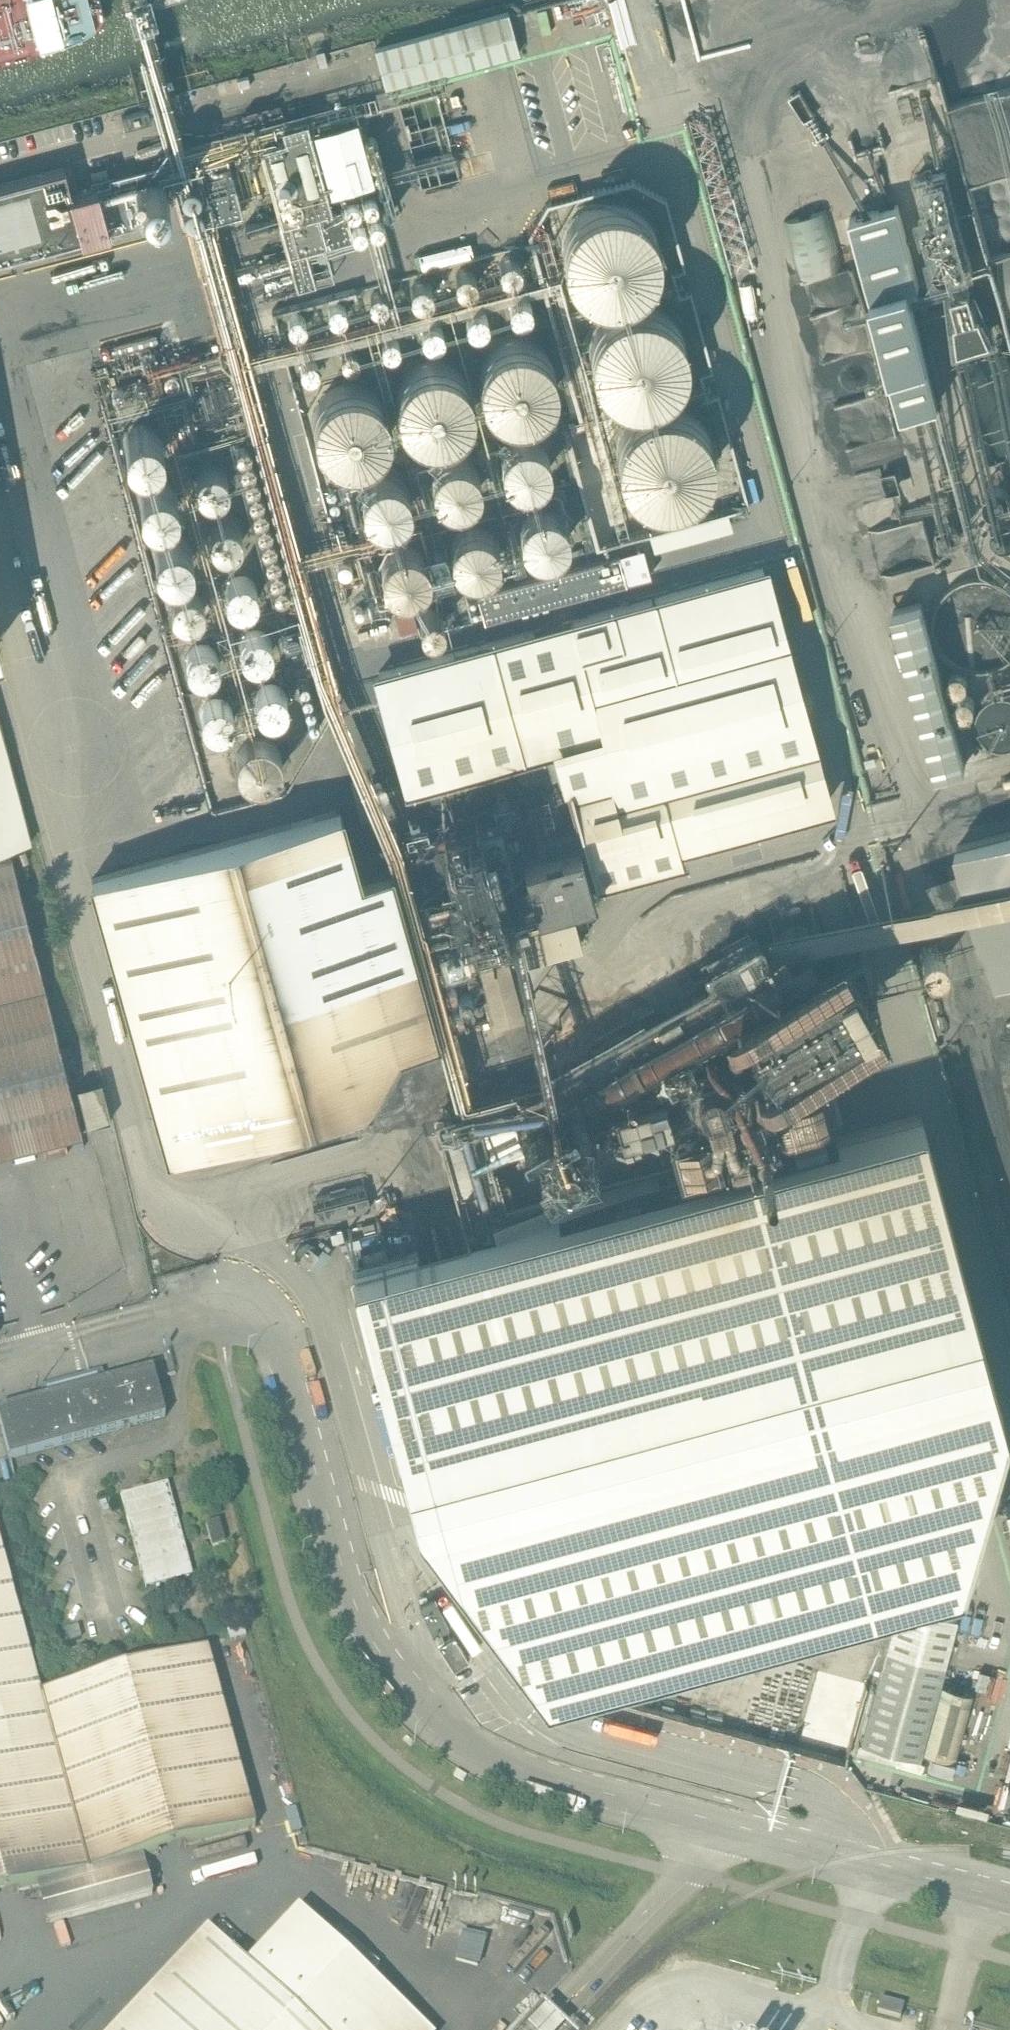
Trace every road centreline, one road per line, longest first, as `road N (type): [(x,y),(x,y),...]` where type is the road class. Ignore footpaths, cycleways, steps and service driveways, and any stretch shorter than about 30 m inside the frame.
road 1 (unclassified): [(1009,1898),(507,1764),(388,1657),(355,1595),(281,1321),(259,1289),(234,1280),(201,1284)]

